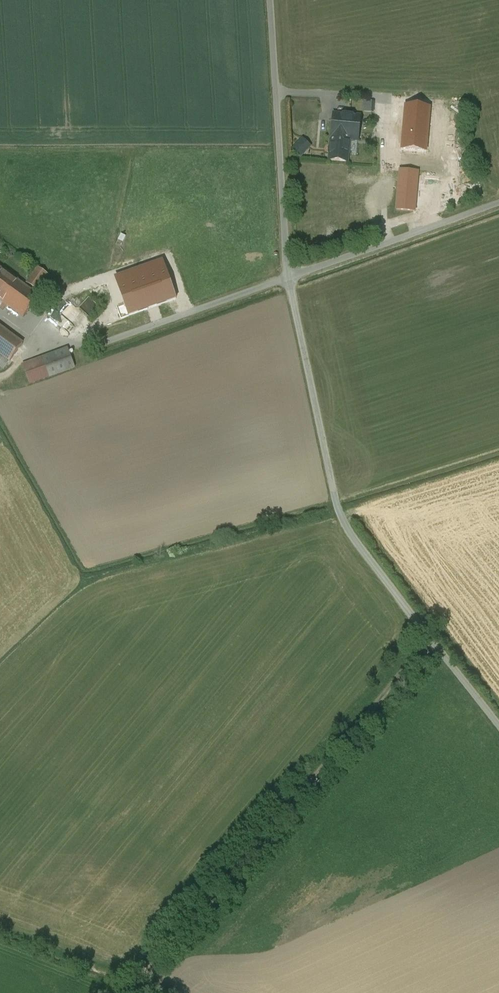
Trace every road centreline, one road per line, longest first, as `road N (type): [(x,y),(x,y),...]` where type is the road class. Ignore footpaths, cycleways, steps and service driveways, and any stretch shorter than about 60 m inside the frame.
road 1 (unclassified): [(498,725),(340,515),(291,276)]
road 2 (track): [(432,640),(128,992)]
road 3 (unclassified): [(291,276),(270,0)]
road 4 (unclassified): [(498,200),(291,276)]

